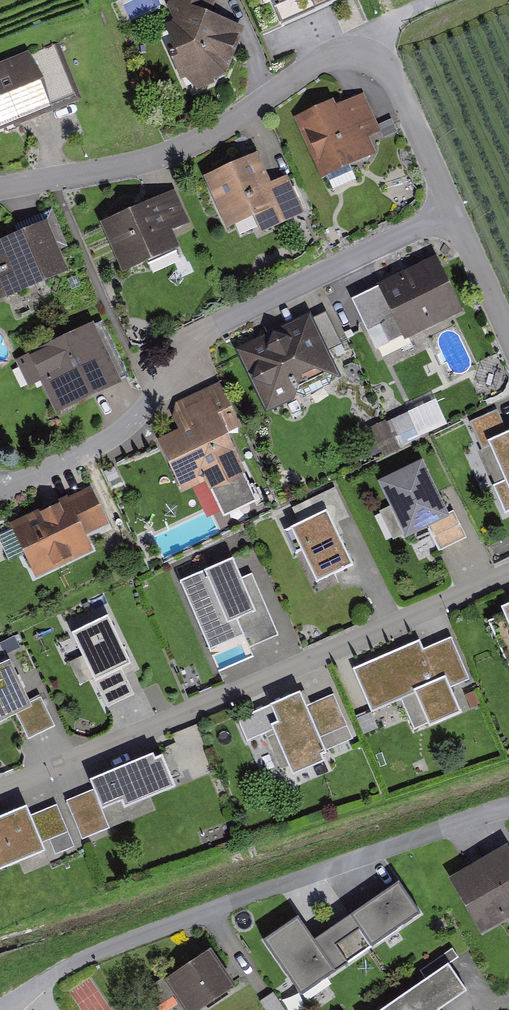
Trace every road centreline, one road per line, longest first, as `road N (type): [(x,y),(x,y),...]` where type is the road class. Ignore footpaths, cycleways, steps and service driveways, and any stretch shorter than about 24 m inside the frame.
road 1 (residential): [(455,207),(374,32),(232,128),(164,159),(0,187)]
road 2 (residential): [(508,579),(0,791)]
road 3 (residential): [(455,207),(230,319),(144,415),(0,499)]
road 4 (residential): [(508,814),(184,918),(6,1009)]
road 5 (residential): [(508,326),(455,207)]

